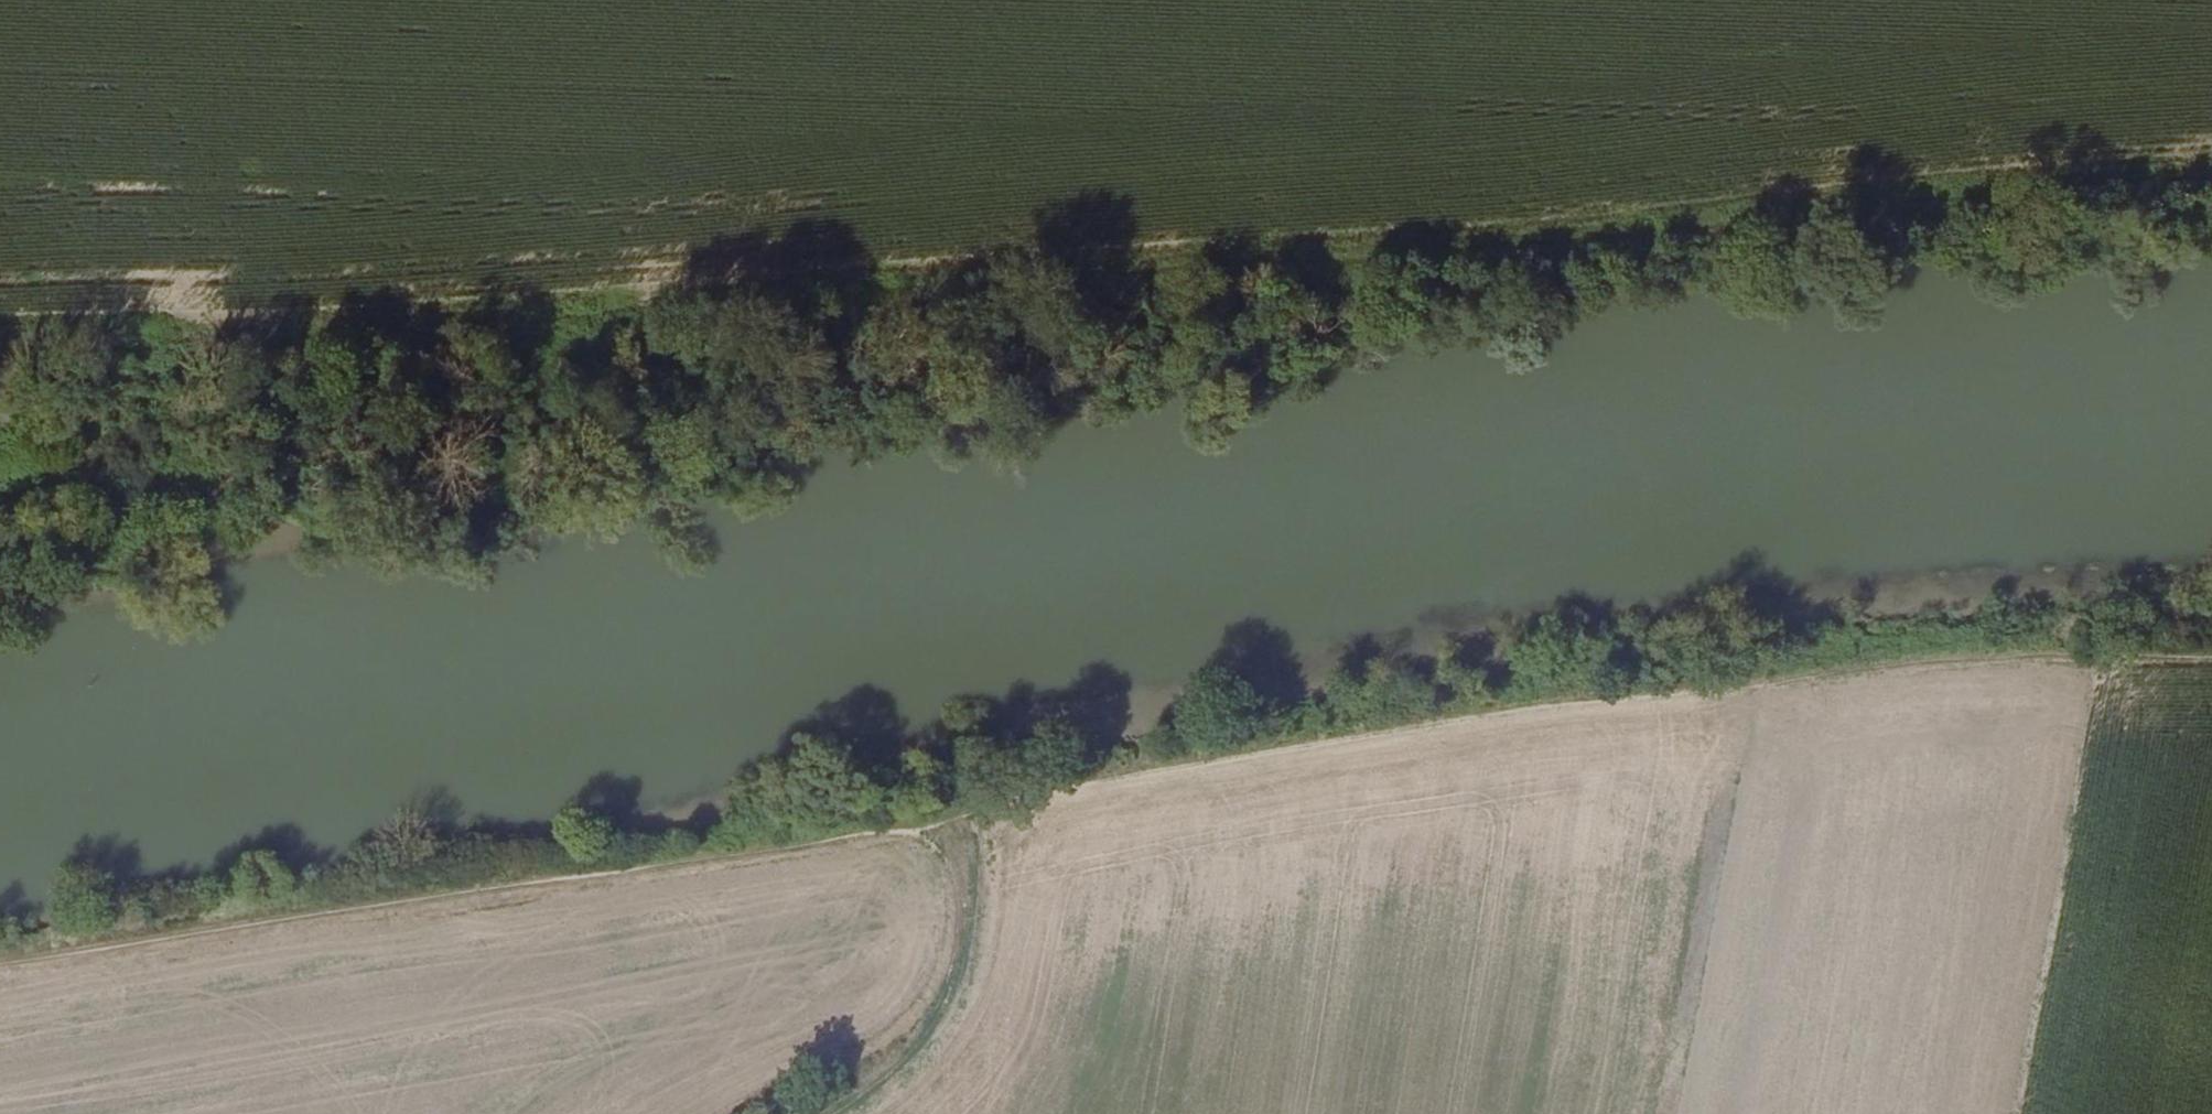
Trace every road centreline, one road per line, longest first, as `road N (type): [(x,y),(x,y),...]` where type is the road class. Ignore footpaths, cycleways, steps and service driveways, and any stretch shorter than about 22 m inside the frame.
road 1 (track): [(814,1113),(911,1052),(939,1012),(956,959),(963,820),(927,800),(0,949)]

